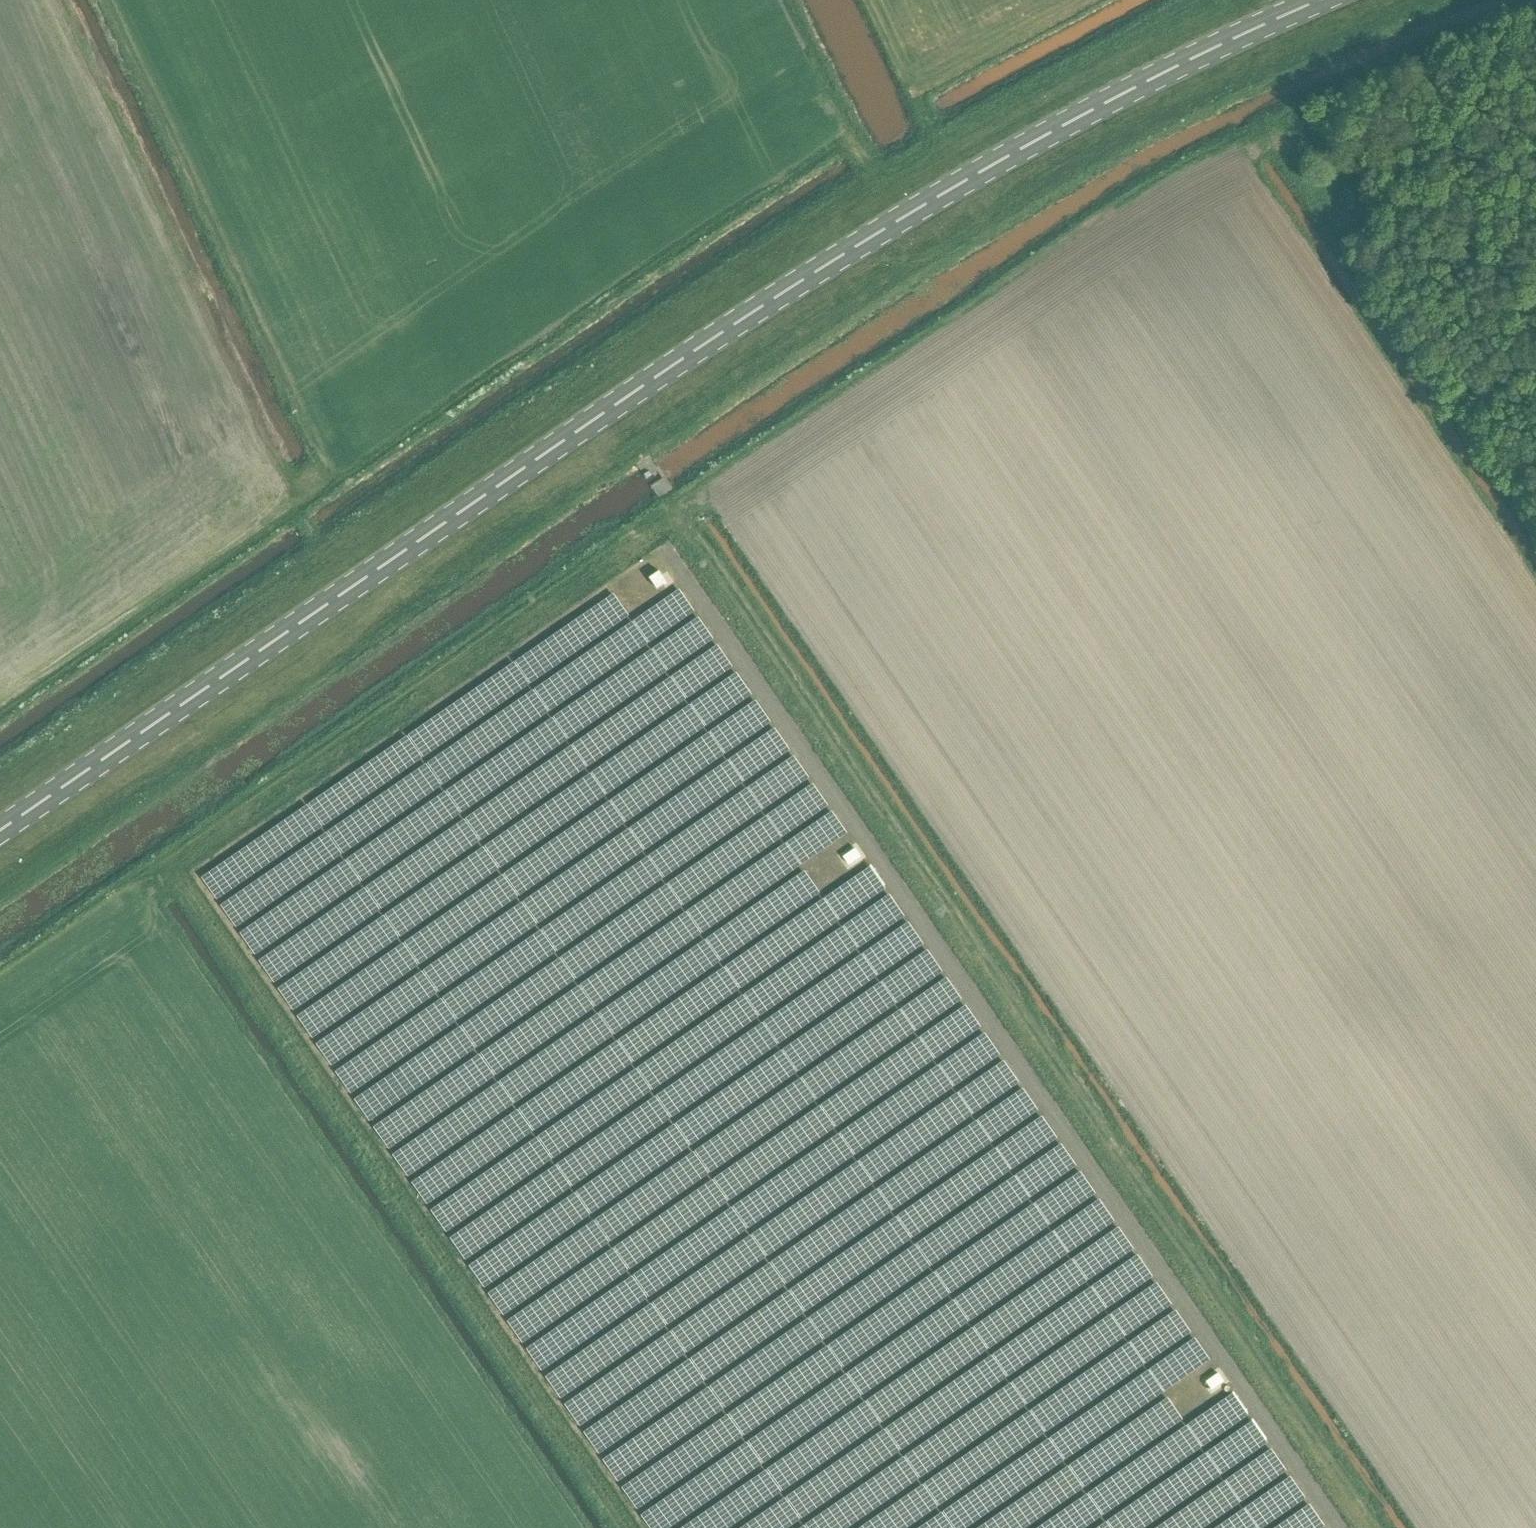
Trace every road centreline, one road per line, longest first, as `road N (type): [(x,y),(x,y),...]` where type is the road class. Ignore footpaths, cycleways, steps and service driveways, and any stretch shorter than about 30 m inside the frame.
road 1 (primary): [(0,832),(683,360),(963,184),(1322,0)]

